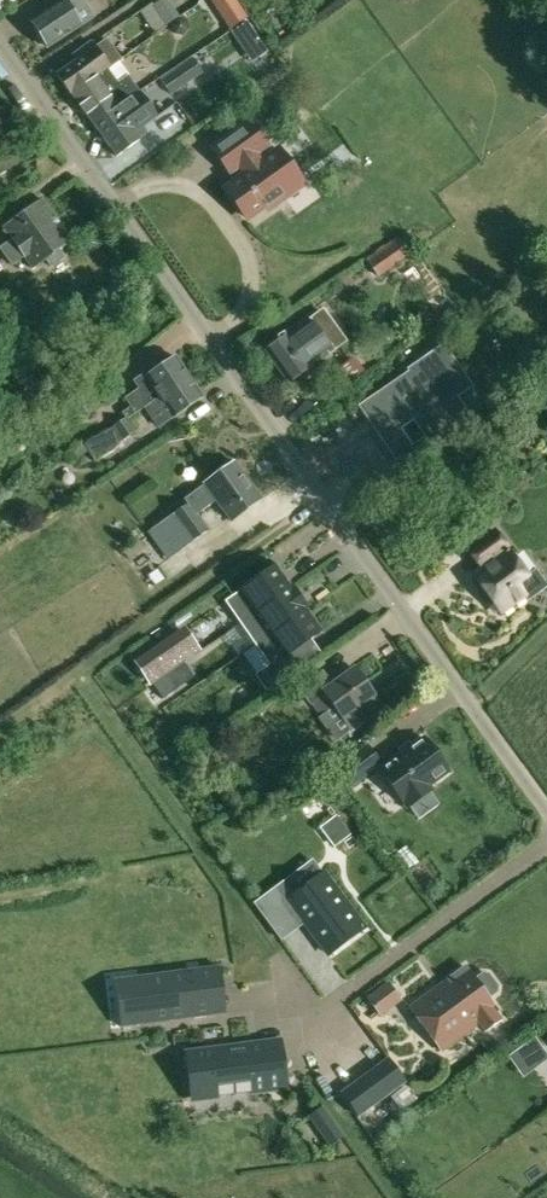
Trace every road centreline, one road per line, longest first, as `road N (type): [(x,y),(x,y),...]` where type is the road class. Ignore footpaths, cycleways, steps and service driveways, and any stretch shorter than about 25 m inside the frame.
road 1 (residential): [(546,810),(0,45)]
road 2 (track): [(406,1197),(320,1076)]

